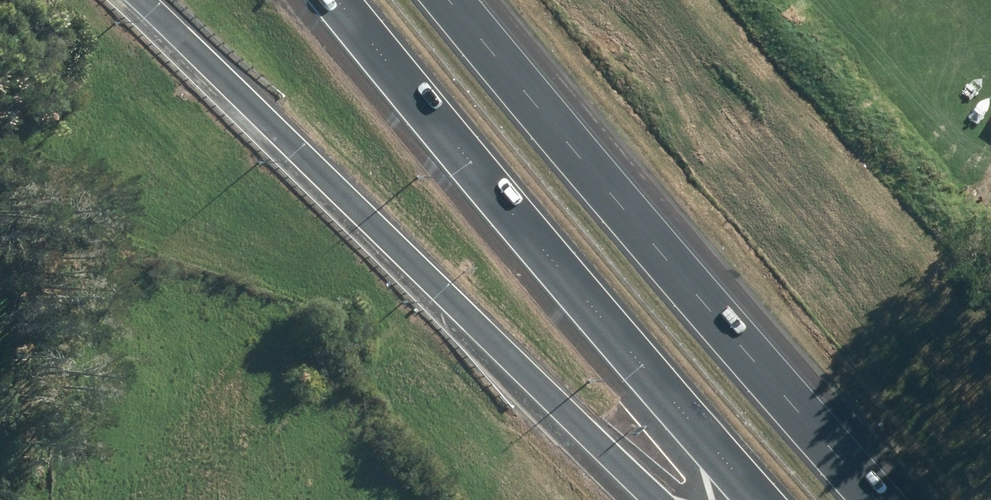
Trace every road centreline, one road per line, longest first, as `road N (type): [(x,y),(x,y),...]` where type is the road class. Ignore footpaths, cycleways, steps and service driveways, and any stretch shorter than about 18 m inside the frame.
road 1 (motorway): [(652,499),(145,0)]
road 2 (motorway): [(451,0),(877,499)]
road 3 (motorway): [(762,499),(338,0)]

